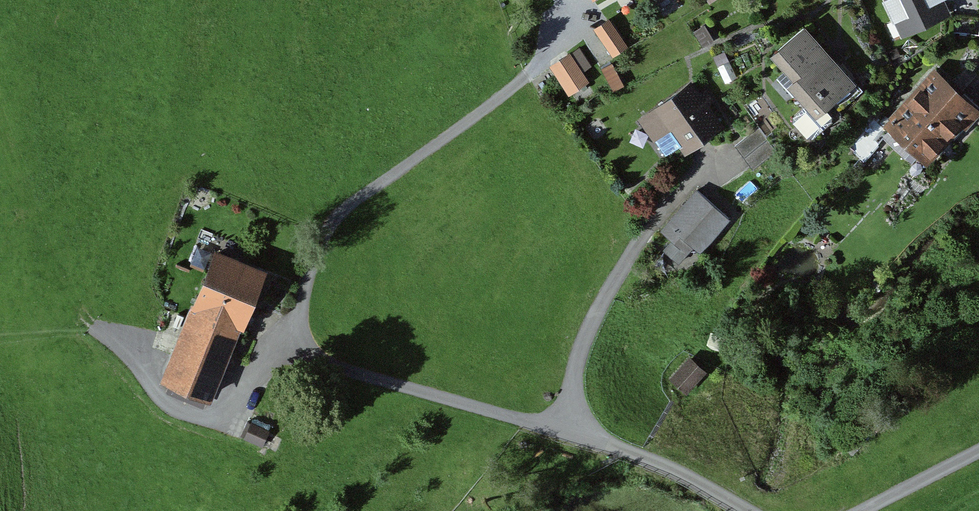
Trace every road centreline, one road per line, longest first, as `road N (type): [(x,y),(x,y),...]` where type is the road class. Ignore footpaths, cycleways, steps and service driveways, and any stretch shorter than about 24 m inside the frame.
road 1 (track): [(93,329),(122,339),(151,387),(178,410),(228,423),(271,348),(308,359)]
road 2 (track): [(0,119),(50,265),(93,329)]

